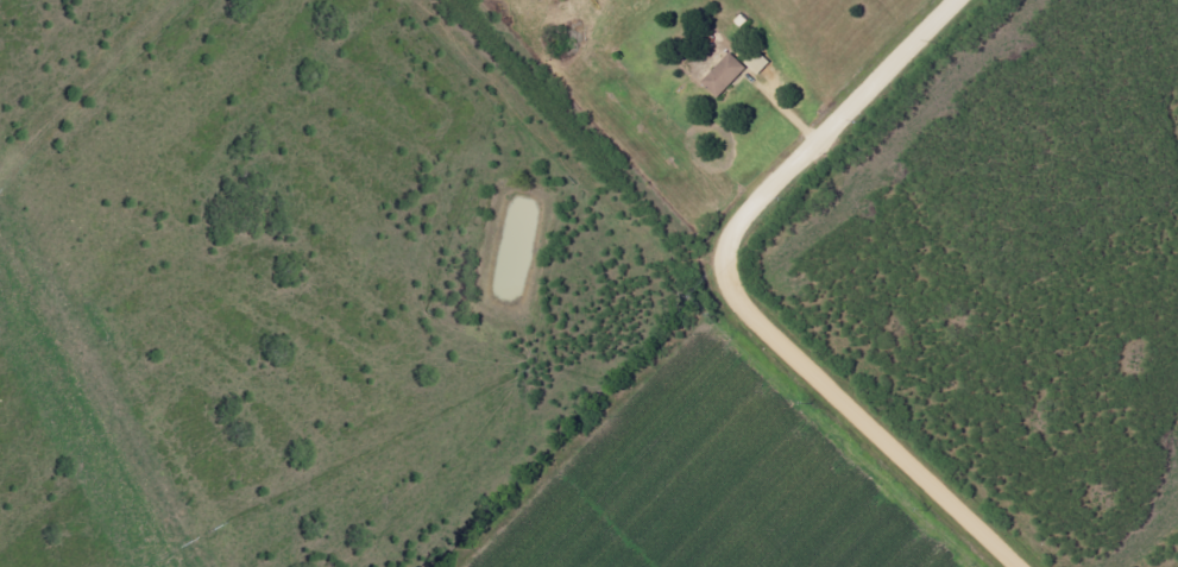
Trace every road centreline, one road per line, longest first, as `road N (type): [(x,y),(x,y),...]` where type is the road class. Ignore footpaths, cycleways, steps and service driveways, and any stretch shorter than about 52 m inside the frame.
road 1 (residential): [(1022,566),(741,297),(727,254),(745,218),(956,0)]

